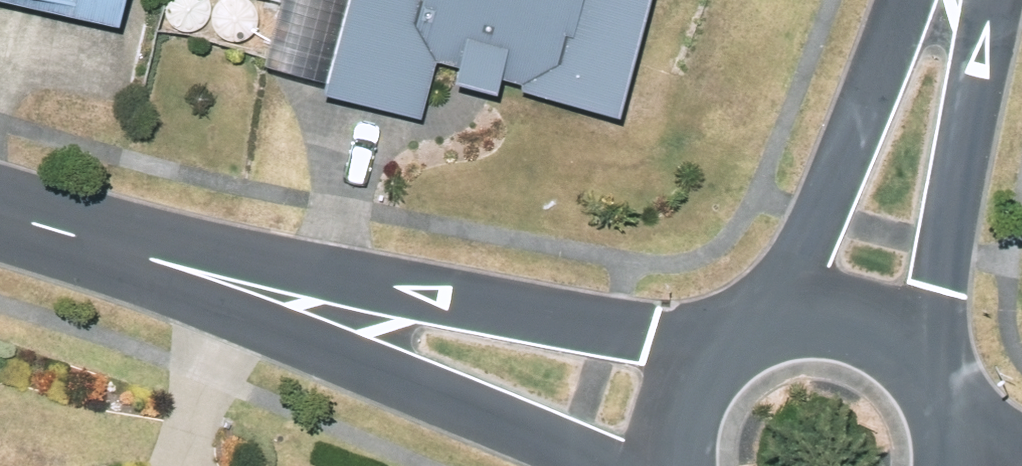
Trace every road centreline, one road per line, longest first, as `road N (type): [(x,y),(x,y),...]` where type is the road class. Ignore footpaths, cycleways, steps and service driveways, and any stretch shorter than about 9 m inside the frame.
road 1 (residential): [(163,264),(363,283),(655,338),(736,336)]
road 2 (residential): [(617,465),(366,365),(163,264)]
road 3 (tertiary): [(991,0),(939,291),(942,378)]
road 4 (tertiary): [(772,319),(906,0)]
road 5 (tertiary): [(772,319),(849,314),(885,327),(942,378)]
road 6 (residential): [(0,214),(163,264)]
road 7 (tertiary): [(673,465),(683,400),(736,336)]

